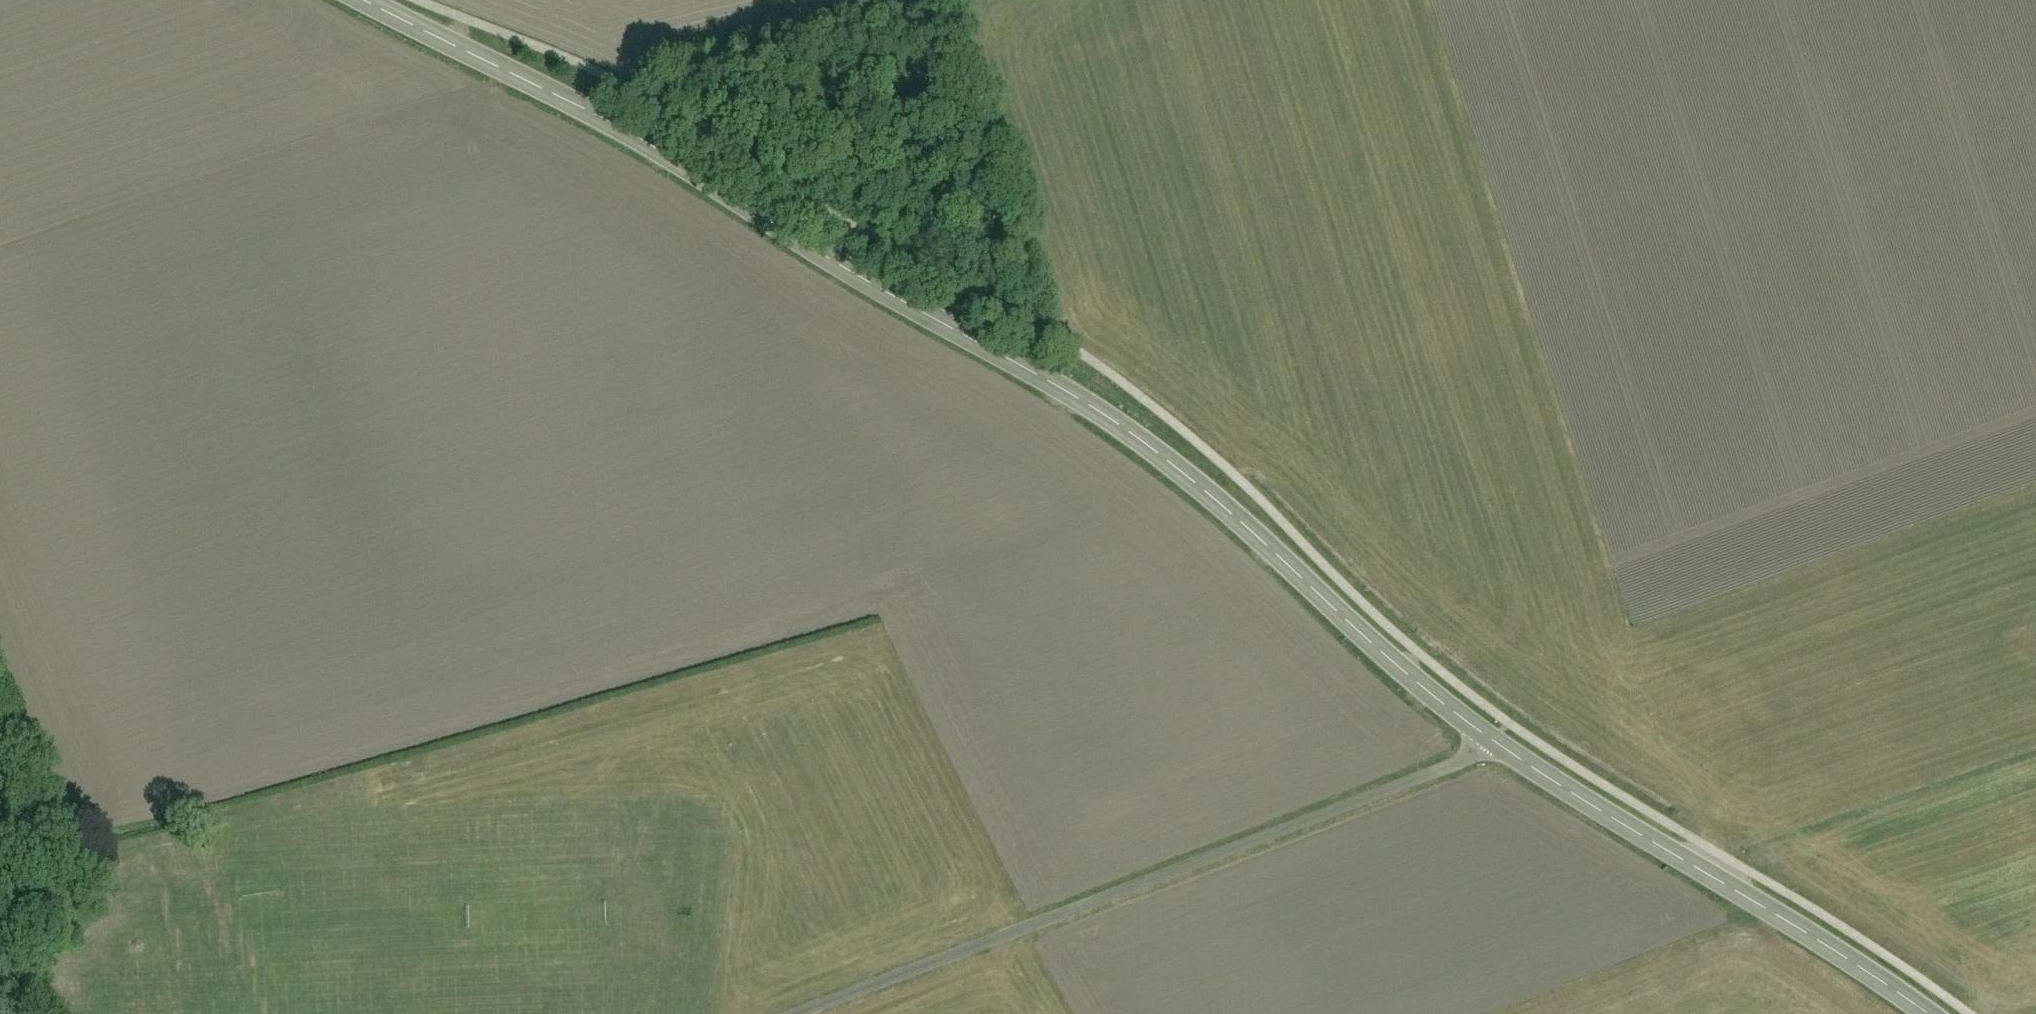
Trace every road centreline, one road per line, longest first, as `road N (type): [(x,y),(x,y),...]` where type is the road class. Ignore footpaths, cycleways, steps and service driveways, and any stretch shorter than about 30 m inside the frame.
road 1 (secondary): [(1926,1013),(1495,744),(1238,521),(1109,421),(890,297),(631,134),(361,0)]
road 2 (track): [(0,951),(8,929),(63,878),(69,842),(63,809),(47,791),(0,670)]

